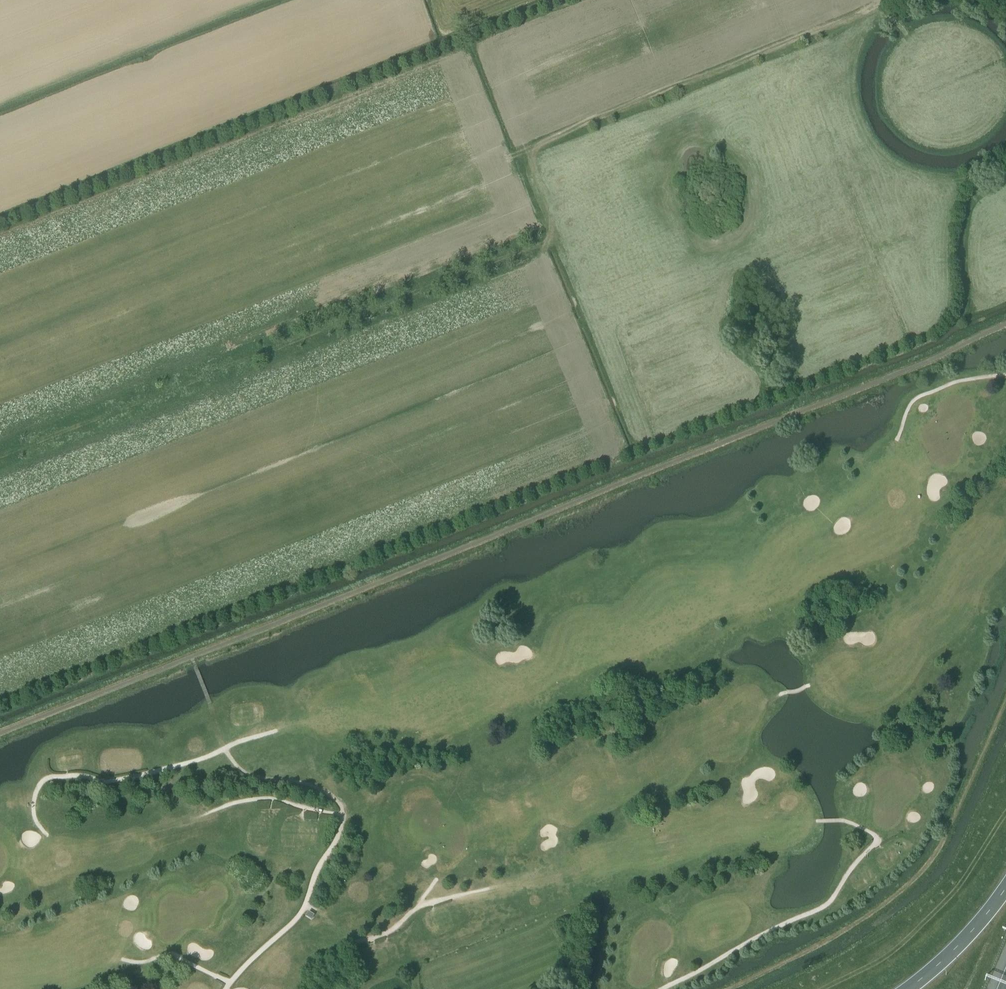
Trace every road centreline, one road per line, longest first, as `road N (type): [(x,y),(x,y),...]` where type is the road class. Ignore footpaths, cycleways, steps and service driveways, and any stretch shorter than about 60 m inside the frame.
road 1 (track): [(1005,159),(963,192),(949,238),(950,270)]
road 2 (motorway): [(1005,894),(917,988)]

